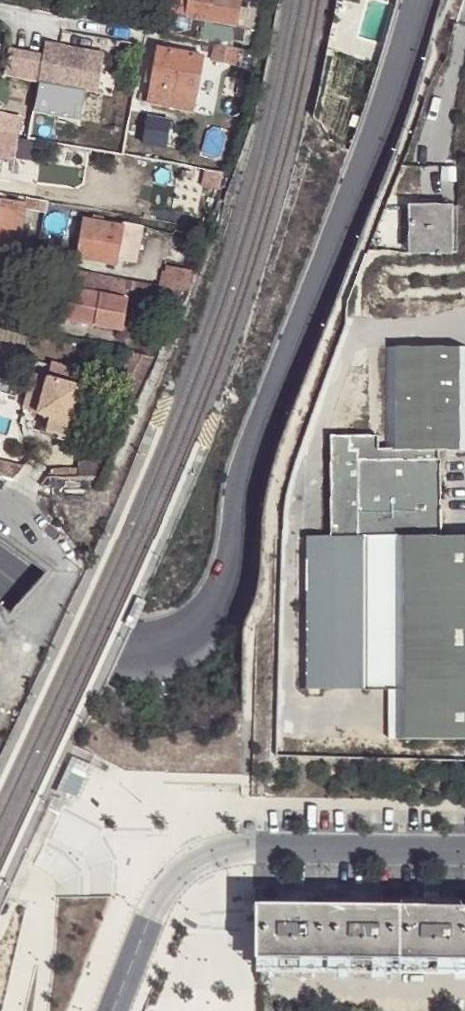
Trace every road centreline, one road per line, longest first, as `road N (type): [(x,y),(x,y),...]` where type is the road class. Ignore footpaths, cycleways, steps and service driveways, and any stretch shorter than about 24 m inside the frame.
road 1 (residential): [(0,568),(124,649),(146,654),(172,645),(208,618),(225,593),(247,470),(375,140),(418,0)]
road 2 (residential): [(196,858),(247,845),(464,849)]
road 3 (residential): [(196,858),(157,916),(117,1010)]

